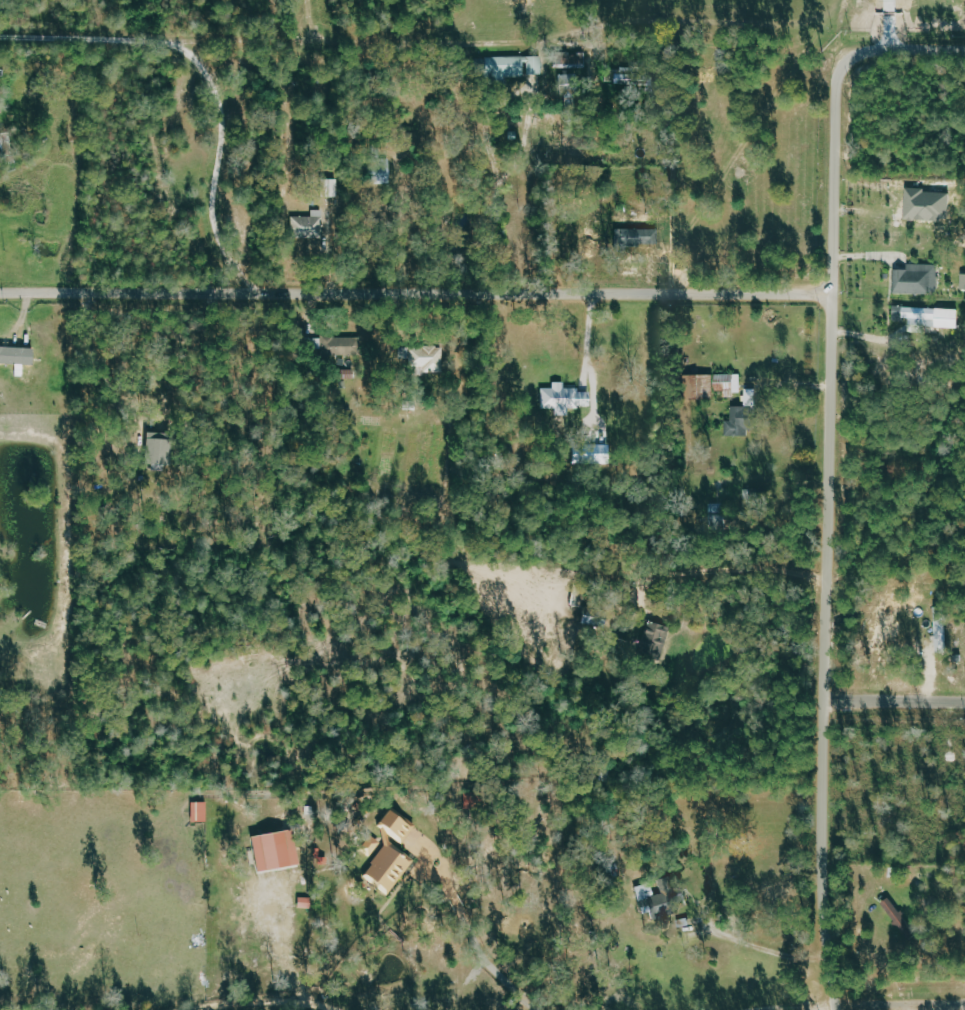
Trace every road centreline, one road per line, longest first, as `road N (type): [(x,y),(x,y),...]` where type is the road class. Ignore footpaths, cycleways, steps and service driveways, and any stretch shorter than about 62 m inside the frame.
road 1 (residential): [(834,1009),(822,794),(837,95),(853,59)]
road 2 (residential): [(834,294),(0,294)]
road 3 (residential): [(824,701),(964,703)]
road 4 (residential): [(834,1006),(964,1005)]

